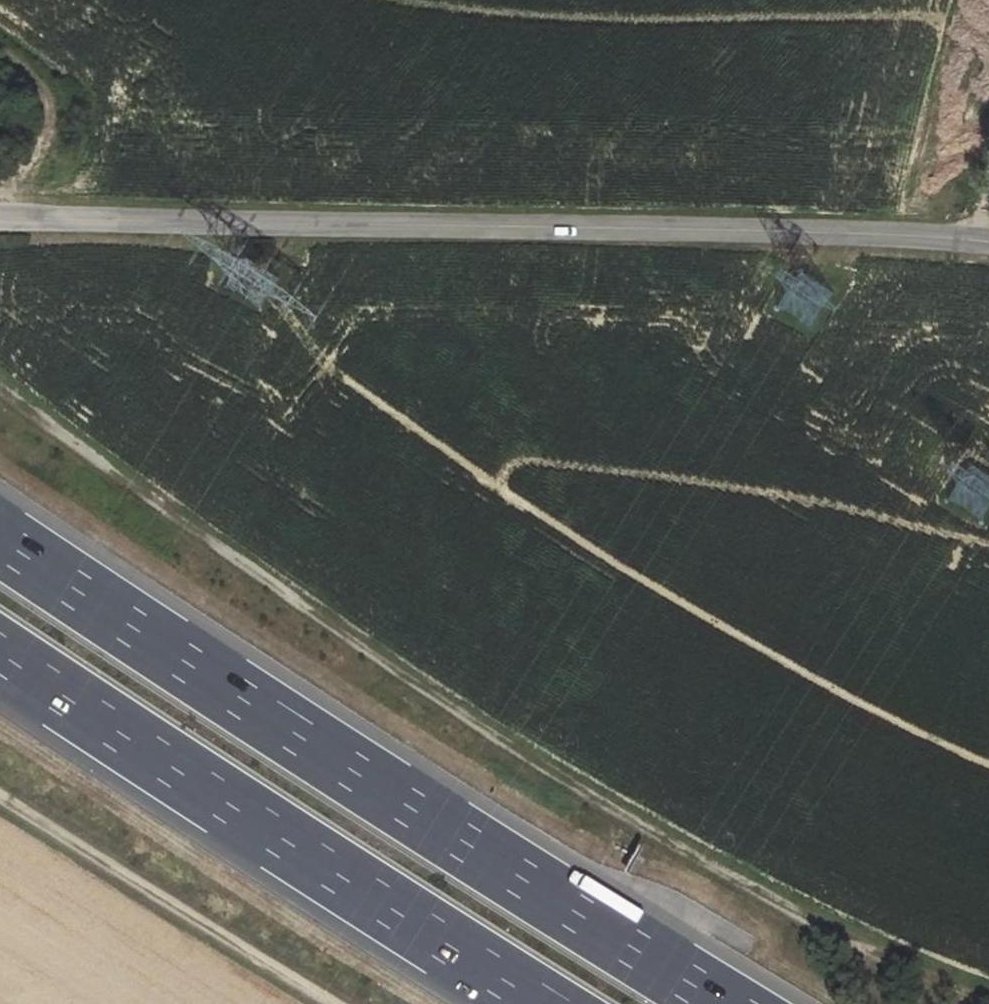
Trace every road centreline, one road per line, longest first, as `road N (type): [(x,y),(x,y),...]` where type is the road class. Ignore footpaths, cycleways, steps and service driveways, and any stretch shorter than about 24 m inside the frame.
road 1 (track): [(0,380),(106,466),(642,825),(840,939),(982,1003)]
road 2 (unclassified): [(0,217),(767,230),(988,246)]
road 3 (motorway): [(726,1003),(0,539)]
road 4 (motorway): [(0,654),(540,1003)]
road 5 (track): [(0,801),(340,1003)]
road 6 (track): [(3,217),(2,189),(39,152),(45,112),(37,82),(0,46)]

